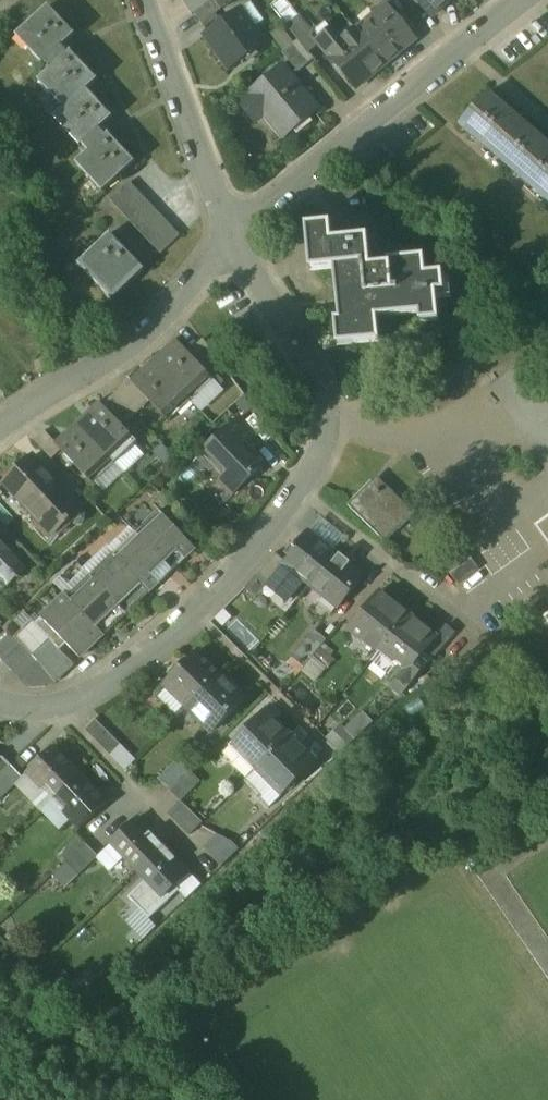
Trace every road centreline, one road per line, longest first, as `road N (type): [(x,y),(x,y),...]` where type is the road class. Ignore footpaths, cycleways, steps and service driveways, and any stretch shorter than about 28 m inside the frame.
road 1 (residential): [(242,230),(328,369),(337,408),(324,452),(270,531),(121,666),(73,695),(0,688)]
road 2 (residential): [(242,230),(349,131),(526,0)]
road 3 (residential): [(0,422),(140,331),(213,264)]
road 4 (residential): [(149,0),(242,230)]

